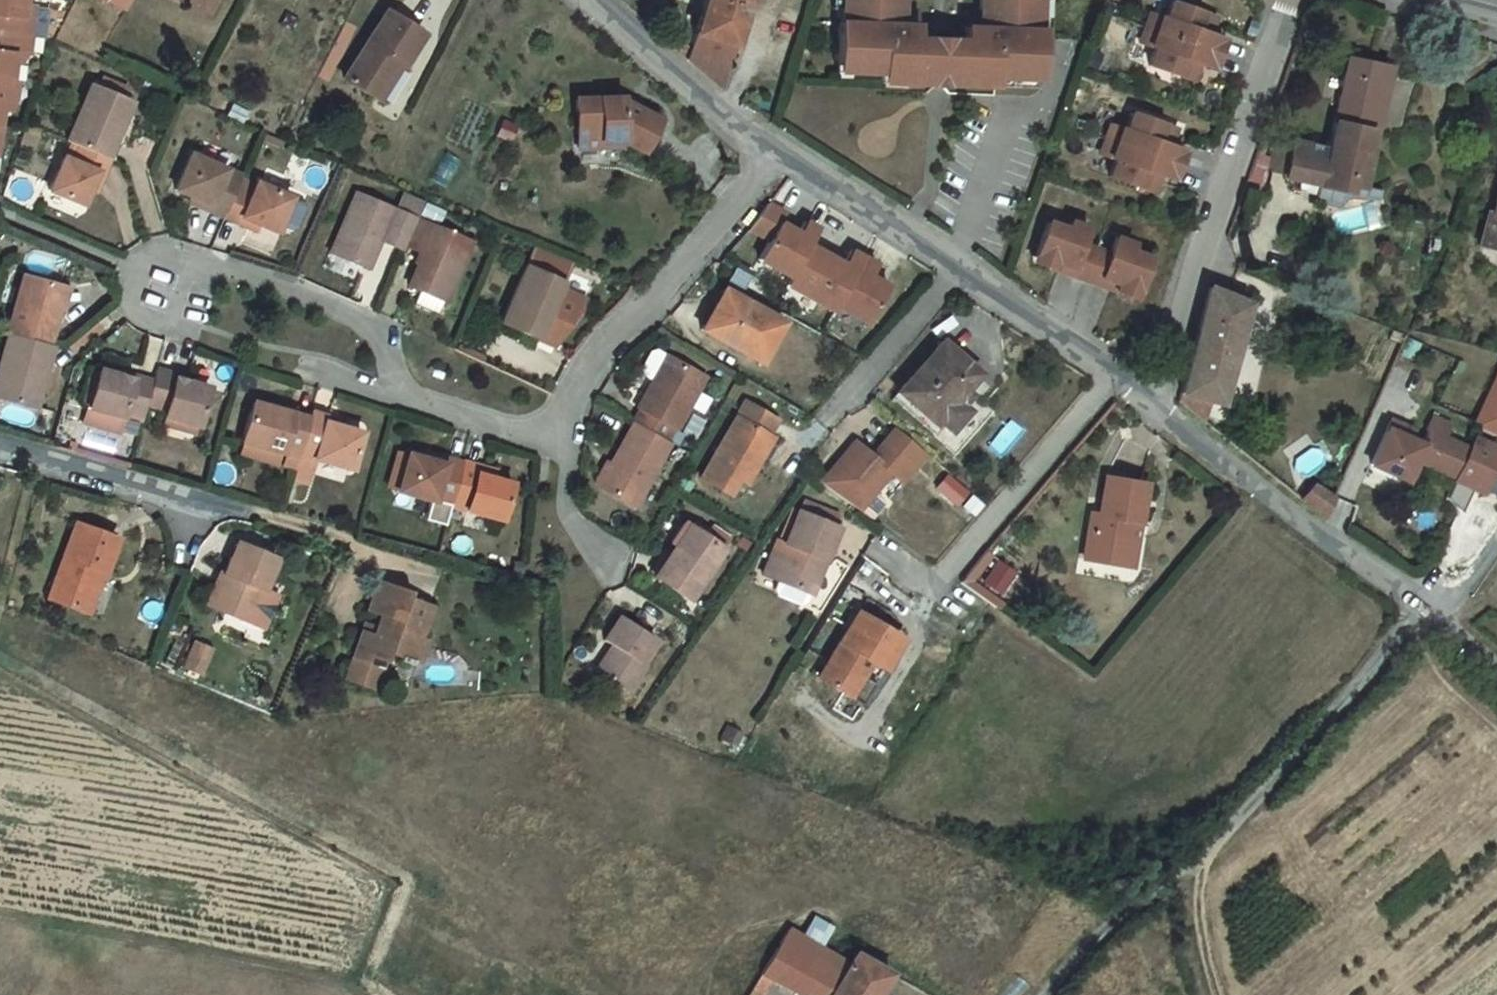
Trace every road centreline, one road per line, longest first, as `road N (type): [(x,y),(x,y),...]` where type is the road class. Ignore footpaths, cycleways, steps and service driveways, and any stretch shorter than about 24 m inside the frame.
road 1 (residential): [(164,278),(209,267),(287,290),(373,329),(406,395),(555,441),(590,369),(781,152)]
road 2 (unclassified): [(1144,398),(1496,670)]
road 3 (unclassified): [(781,152),(1144,398)]
road 4 (residential): [(1144,398),(1289,0)]
road 5 (unclassified): [(596,0),(781,152)]
road 6 (residential): [(191,518),(181,500),(0,445)]
road 7 (track): [(1205,851),(1200,923),(1220,994)]

